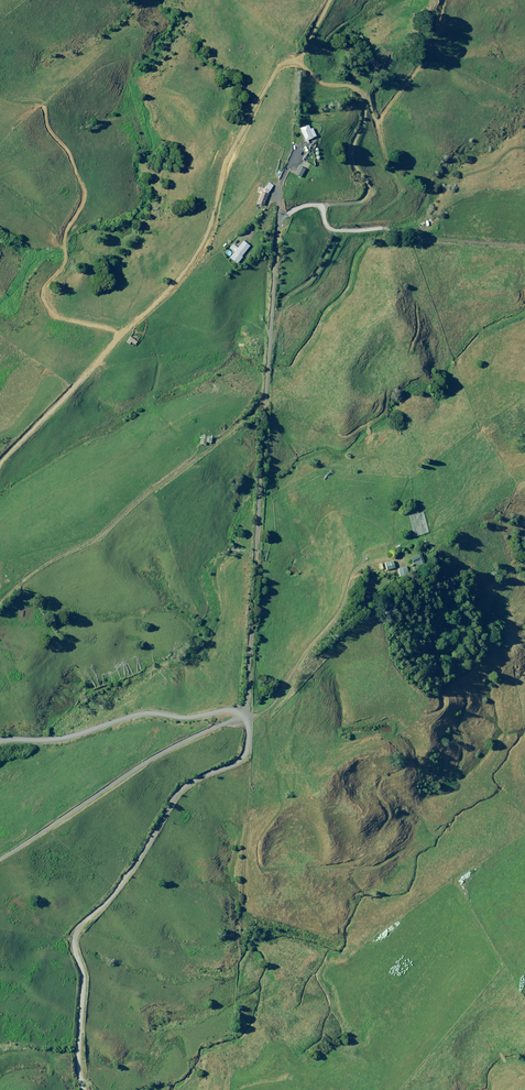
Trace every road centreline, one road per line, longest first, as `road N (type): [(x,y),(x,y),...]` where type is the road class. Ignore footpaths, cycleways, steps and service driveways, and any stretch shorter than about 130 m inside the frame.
road 1 (unclassified): [(279,204),(250,725)]
road 2 (unclassified): [(250,725),(249,755),(195,781),(113,898),(78,927),(87,1089)]
road 3 (track): [(268,332),(332,233),(367,198),(355,152),(367,105),(358,93),(317,82),(303,61),(328,0)]
road 4 (track): [(243,719),(0,861)]
road 5 (unclassified): [(0,740),(150,712),(202,718),(235,711),(250,725)]

